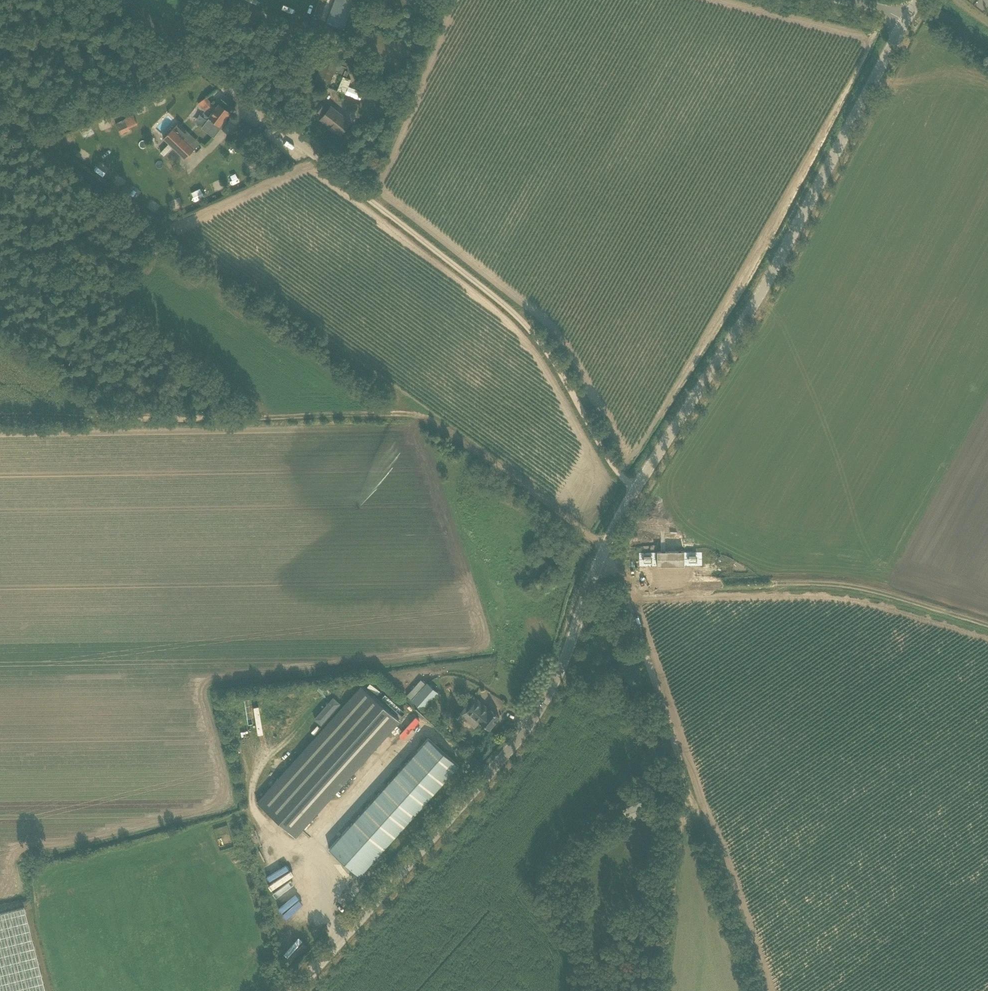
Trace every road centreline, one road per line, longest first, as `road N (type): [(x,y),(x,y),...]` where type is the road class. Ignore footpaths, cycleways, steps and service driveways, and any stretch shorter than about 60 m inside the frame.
road 1 (tertiary): [(286,990),(520,739),(558,674),(625,500),(759,294),(905,19)]
road 2 (track): [(419,412),(0,110)]
road 3 (track): [(0,418),(419,412)]
road 4 (track): [(622,582),(682,769),(660,990)]
road 5 (track): [(369,199),(526,324),(625,500)]
road 6 (track): [(987,620),(828,580),(622,582)]
road 7 (unclassified): [(122,0),(369,199)]
road 8 (track): [(419,412),(604,546)]

